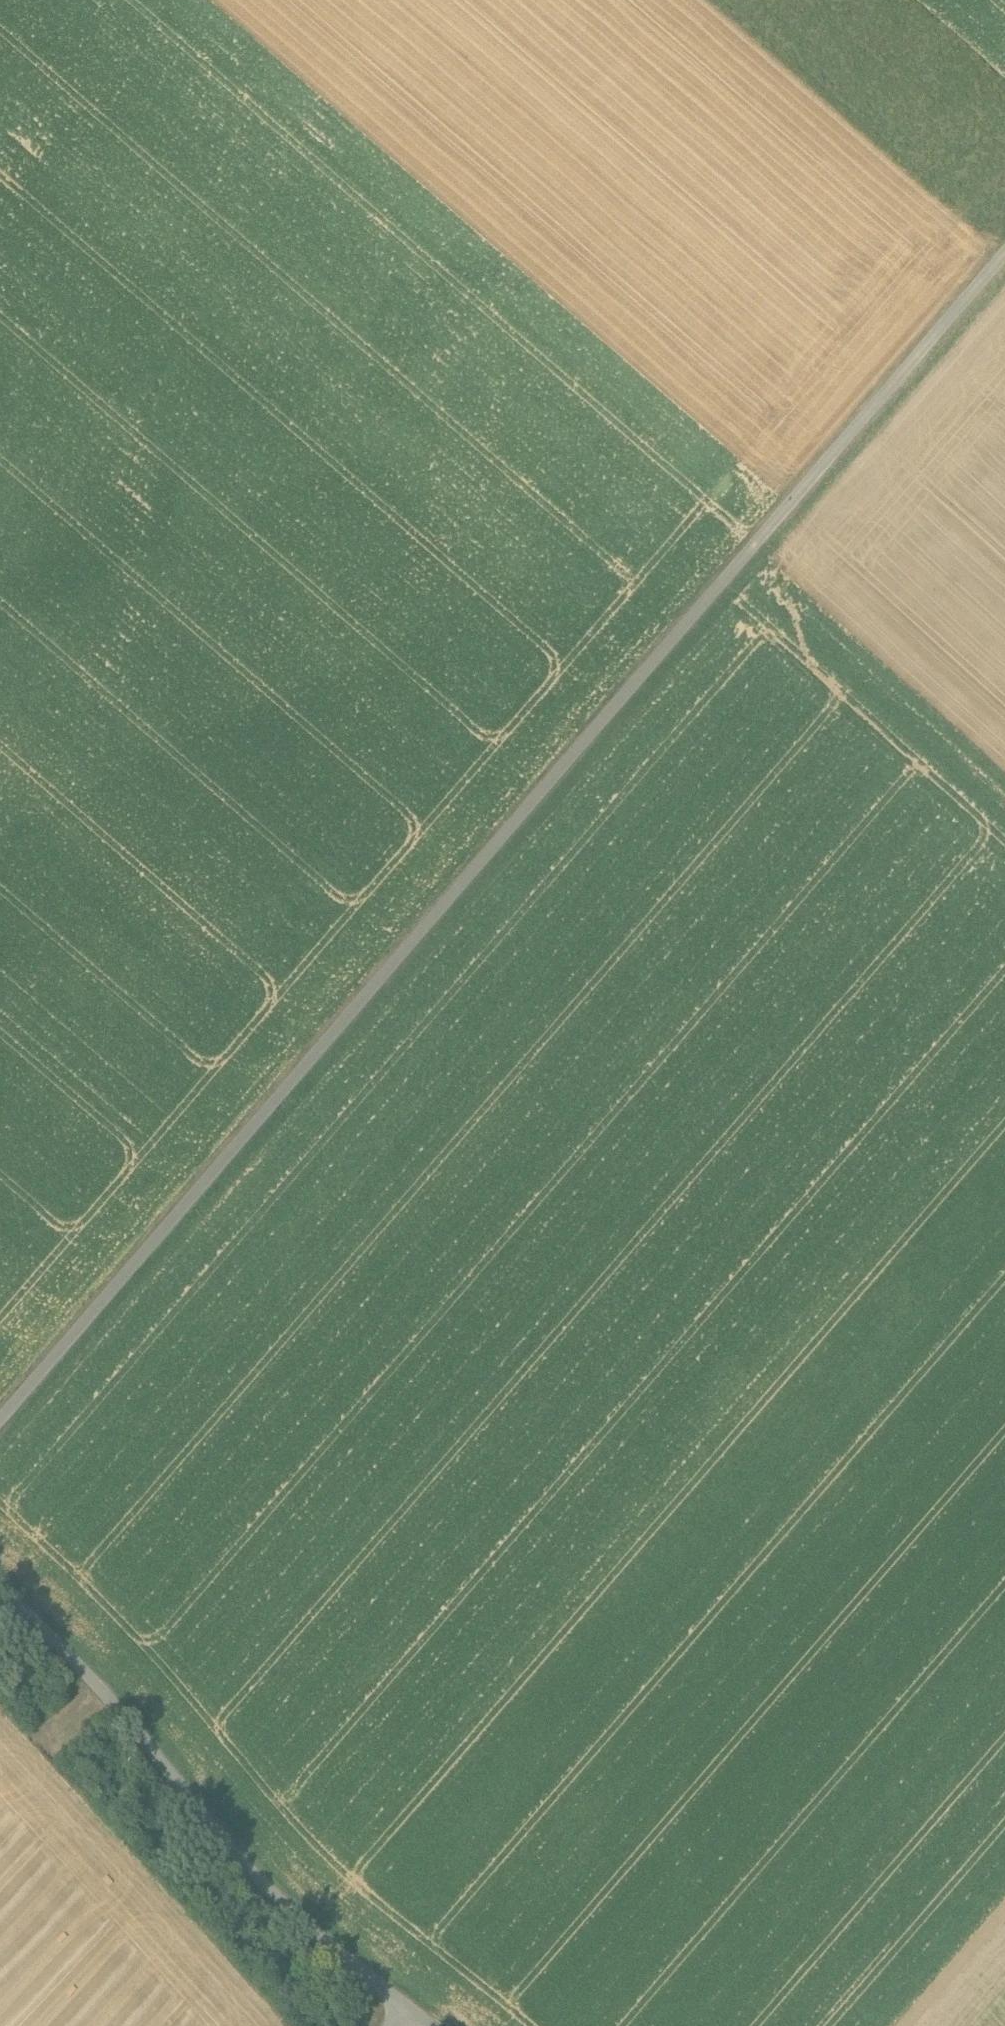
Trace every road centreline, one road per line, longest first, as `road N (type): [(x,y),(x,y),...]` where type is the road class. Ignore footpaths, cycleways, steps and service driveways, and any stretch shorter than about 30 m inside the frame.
road 1 (track): [(1004,261),(0,1430)]
road 2 (track): [(0,1585),(101,1688),(249,1867),(412,2011)]

